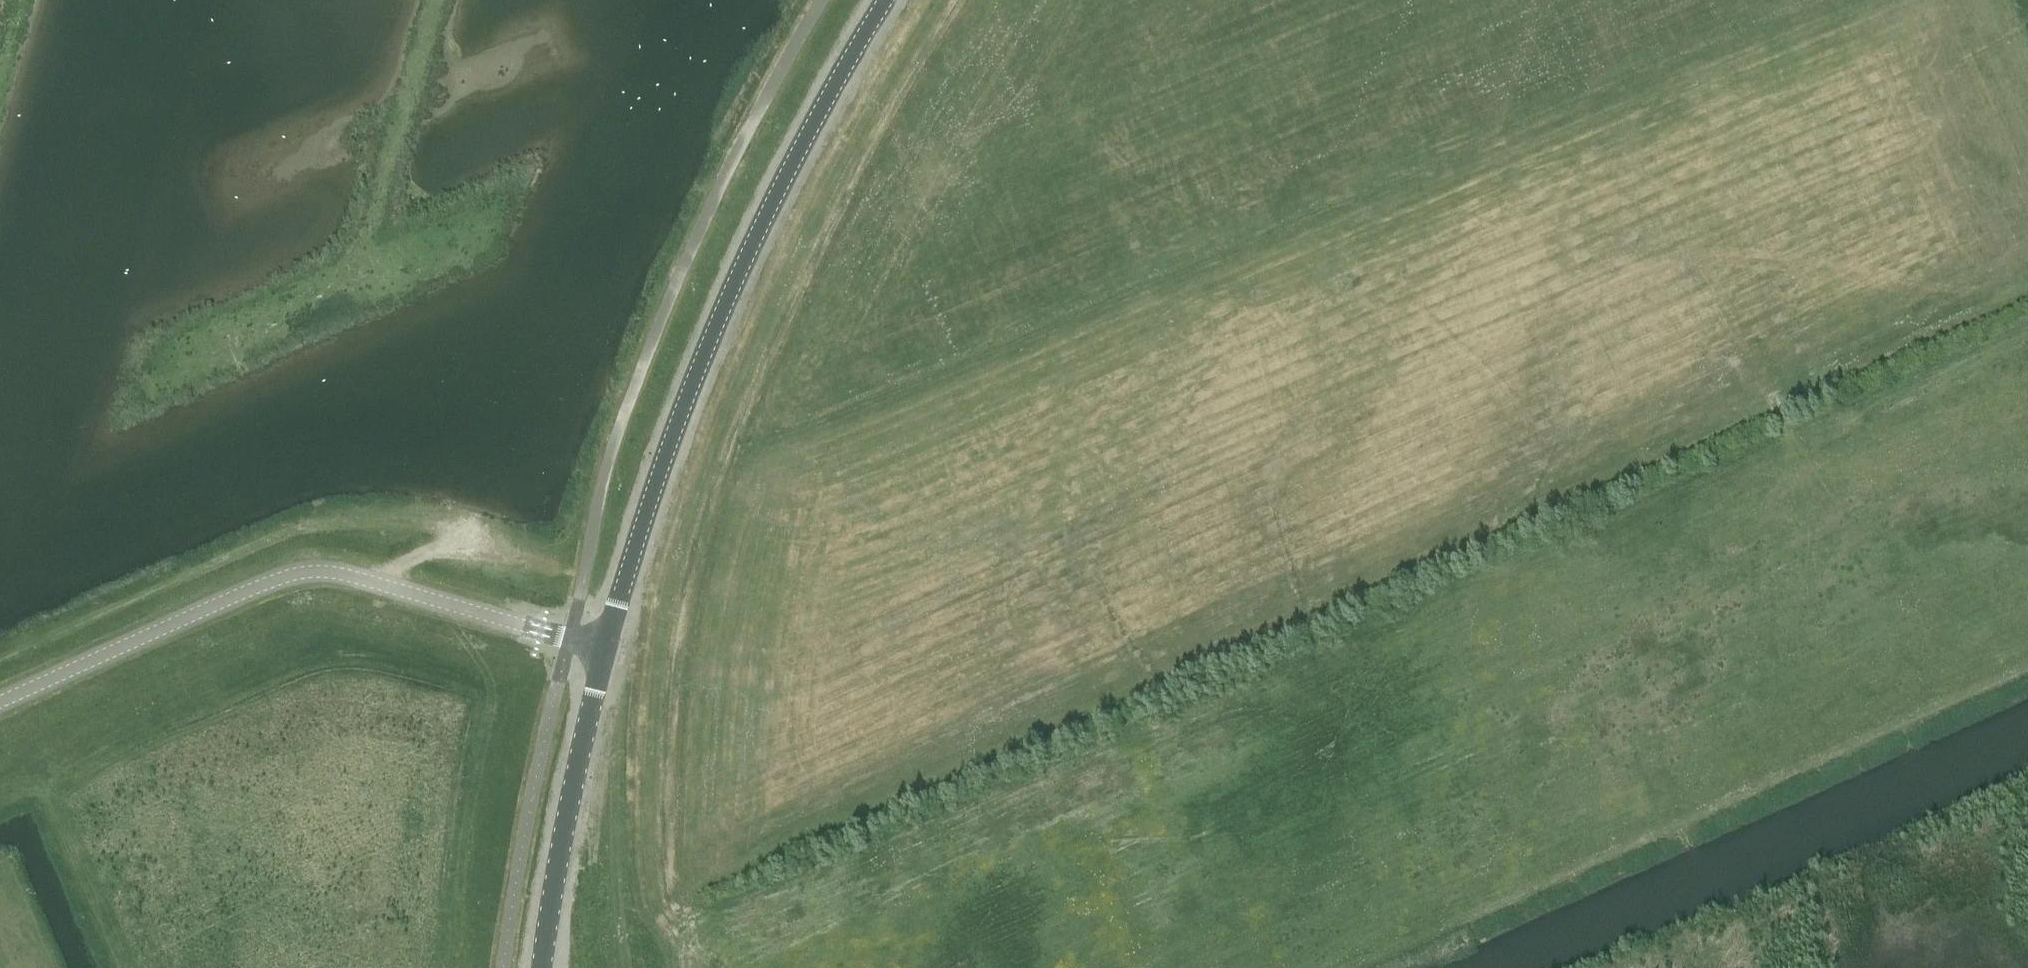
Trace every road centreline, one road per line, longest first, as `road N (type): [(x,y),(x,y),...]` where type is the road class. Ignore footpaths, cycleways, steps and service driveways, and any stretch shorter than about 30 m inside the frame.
road 1 (unclassified): [(885,0),(774,197),(721,311),(660,468),(604,646)]
road 2 (unclassified): [(541,967),(604,646)]

